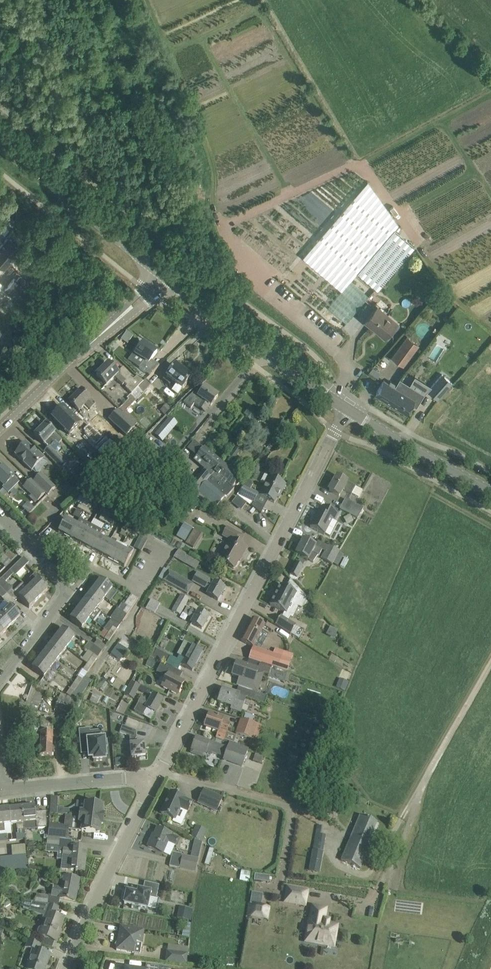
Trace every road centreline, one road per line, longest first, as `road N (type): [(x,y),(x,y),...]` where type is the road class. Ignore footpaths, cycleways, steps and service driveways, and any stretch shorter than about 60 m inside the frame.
road 1 (residential): [(158,776),(332,437)]
road 2 (track): [(330,961),(349,949),(425,781),(490,664)]
road 3 (tertiary): [(350,412),(173,283)]
road 4 (residential): [(65,968),(98,883),(158,776)]
road 5 (tertiary): [(158,271),(0,141)]
road 6 (unclassified): [(0,431),(125,314)]
road 7 (tertiary): [(490,494),(350,412)]
road 8 (residential): [(0,790),(158,776)]

